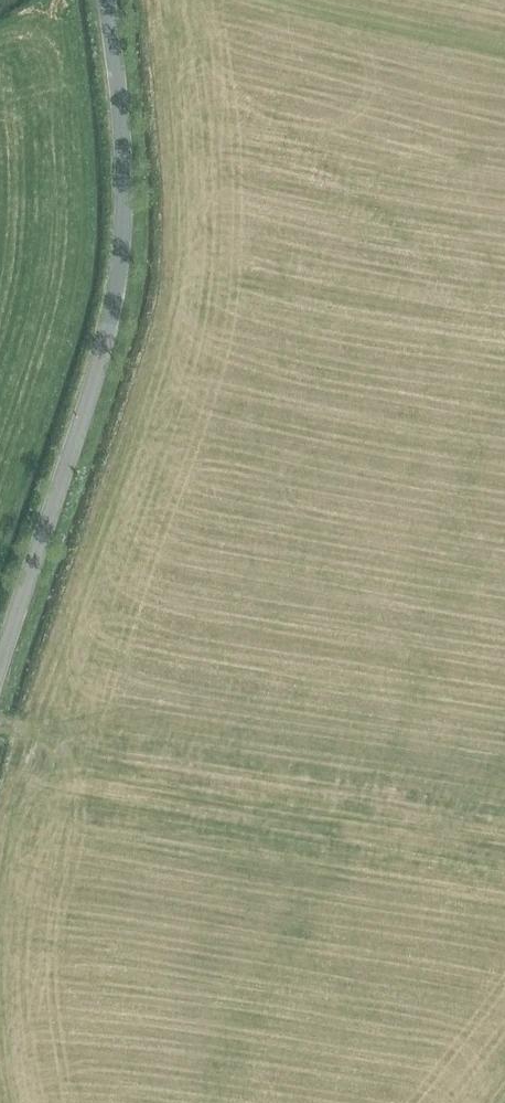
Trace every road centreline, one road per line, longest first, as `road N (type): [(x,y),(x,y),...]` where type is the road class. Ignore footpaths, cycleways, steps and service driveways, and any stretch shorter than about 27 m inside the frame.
road 1 (unclassified): [(0,652),(114,284),(122,170),(108,0)]

